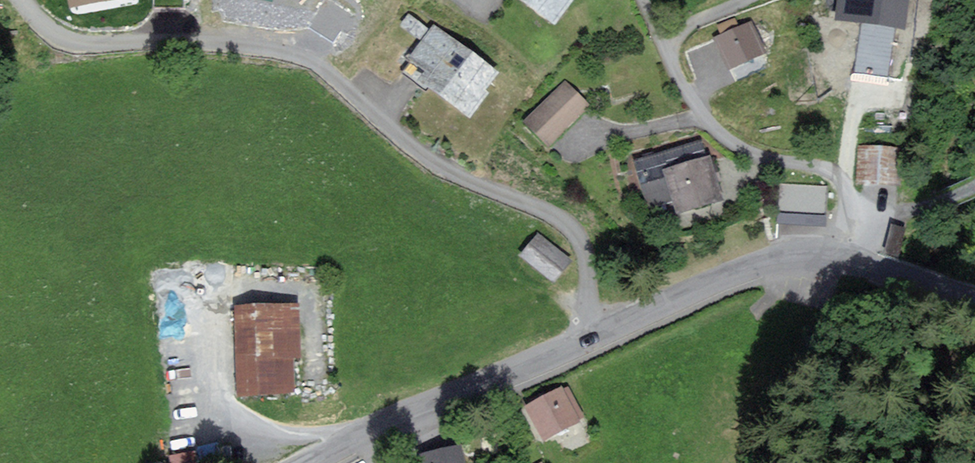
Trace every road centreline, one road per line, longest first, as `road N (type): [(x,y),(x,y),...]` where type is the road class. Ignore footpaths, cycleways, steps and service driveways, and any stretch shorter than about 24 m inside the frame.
road 1 (residential): [(591,340),(588,283),(574,234),(556,217),(455,177),(322,68),(243,45),(59,37),(21,0)]
road 2 (residential): [(852,265),(851,196),(837,174),(743,152),(719,133),(642,0)]
road 3 (unclassified): [(591,340),(773,261),(852,265)]
road 4 (unclassified): [(394,429),(591,340)]
road 5 (unclassified): [(852,265),(974,307)]

